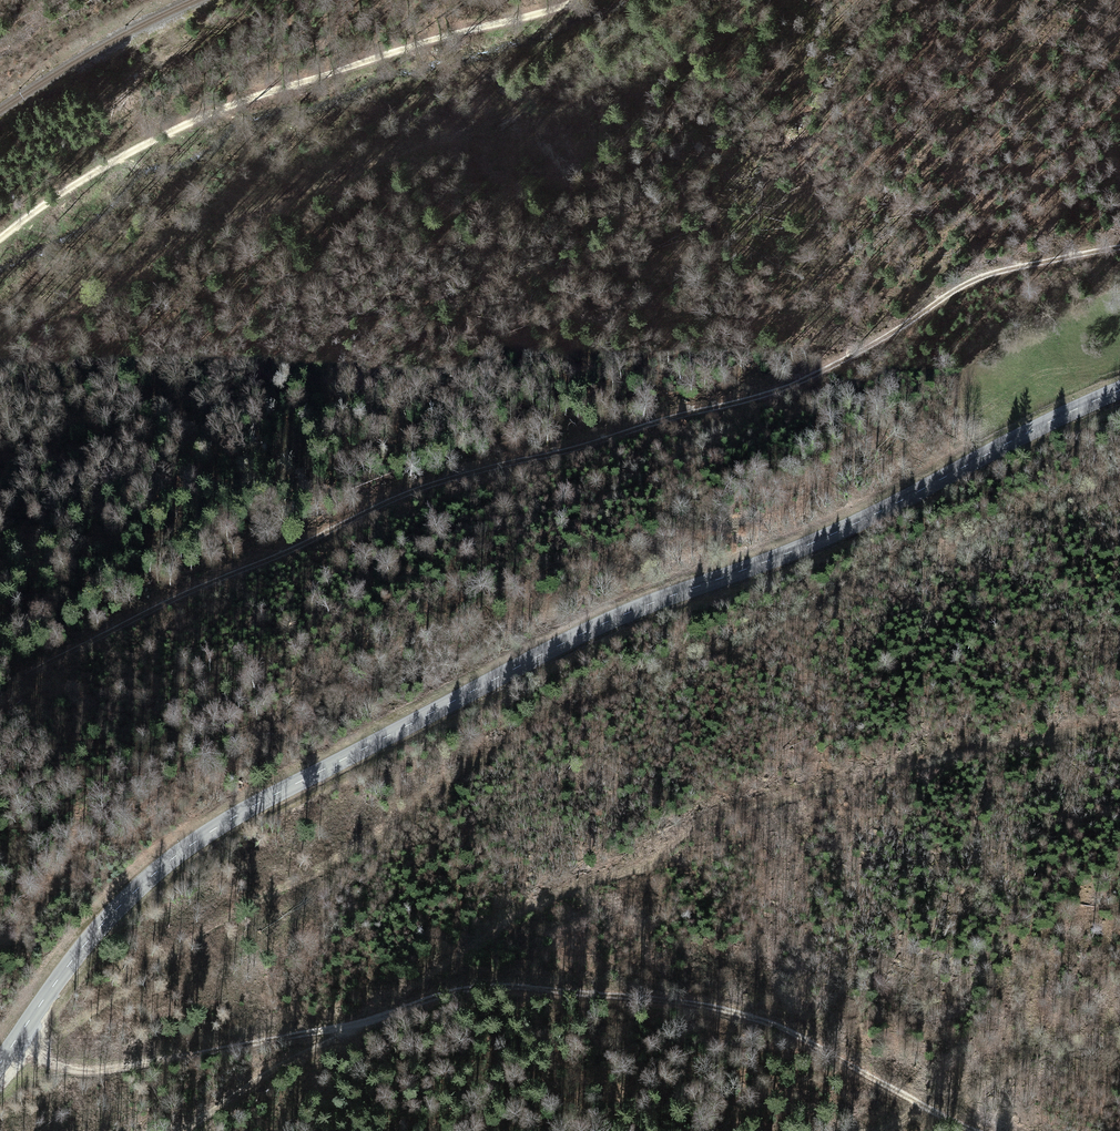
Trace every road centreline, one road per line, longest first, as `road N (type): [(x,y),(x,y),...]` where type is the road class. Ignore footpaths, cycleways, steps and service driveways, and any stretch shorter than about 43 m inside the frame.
road 1 (tertiary): [(1119,391),(814,542),(587,632),(240,813),(117,909),(0,1063)]
road 2 (track): [(1119,249),(952,290),(880,340),(757,399),(383,504),(123,625),(0,693)]
road 3 (track): [(182,1130),(382,1013),(532,904),(645,868),(732,808),(937,756),(1119,727)]
road 4 (track): [(18,1038),(59,1067),(87,1072),(357,1024),(447,990),(512,985),(615,993),(743,1011),(832,1050),(974,1130)]
road 5 (track): [(573,0),(368,57),(202,117),(95,173),(0,239)]
road 6 (track): [(933,1110),(1119,1035)]

